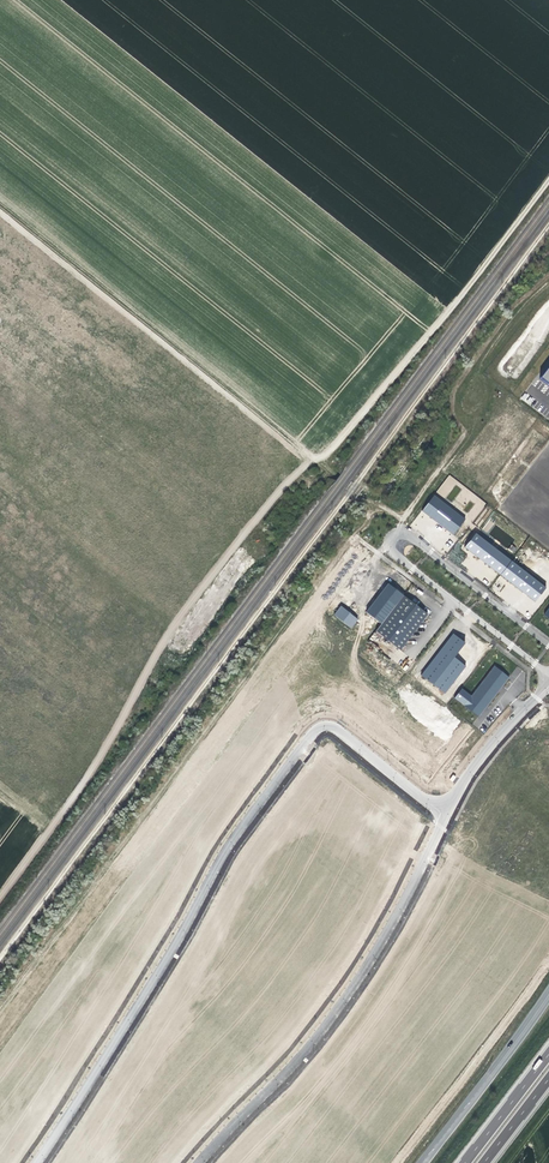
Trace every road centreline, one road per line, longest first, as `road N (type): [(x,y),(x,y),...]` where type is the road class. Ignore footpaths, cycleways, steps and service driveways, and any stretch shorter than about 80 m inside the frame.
road 1 (track): [(0,896),(87,776),(202,587),(299,469),(326,455),(366,410),(548,180)]
road 2 (unclassified): [(304,744),(226,847),(173,949),(34,1162)]
road 3 (unclassified): [(199,1162),(318,1036),(393,921),(445,813)]
road 4 (track): [(0,206),(286,436),(303,454),(299,469)]
road 5 (unclassified): [(548,646),(412,538),(393,537),(395,555),(548,674)]
road 6 (track): [(548,226),(350,490)]
road 7 (secondary): [(548,995),(423,1162)]
road 8 (unclassified): [(445,813),(334,727),(319,727),(304,744)]
road 9 (unclassified): [(445,813),(491,746),(548,686)]
road 10 (motorway): [(548,1052),(463,1162)]

